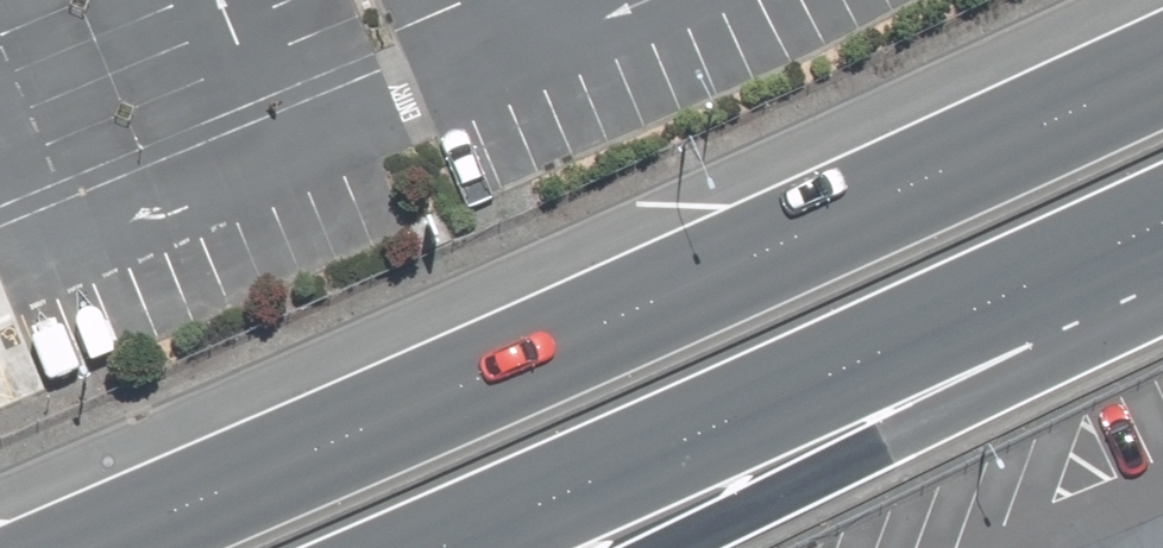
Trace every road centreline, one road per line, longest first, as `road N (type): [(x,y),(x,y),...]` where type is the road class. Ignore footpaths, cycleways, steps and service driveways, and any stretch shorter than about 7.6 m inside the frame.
road 1 (trunk): [(95,547),(273,475),(1162,64)]
road 2 (trunk): [(1162,218),(443,547)]
road 3 (trunk): [(1162,290),(1082,354),(670,547)]

